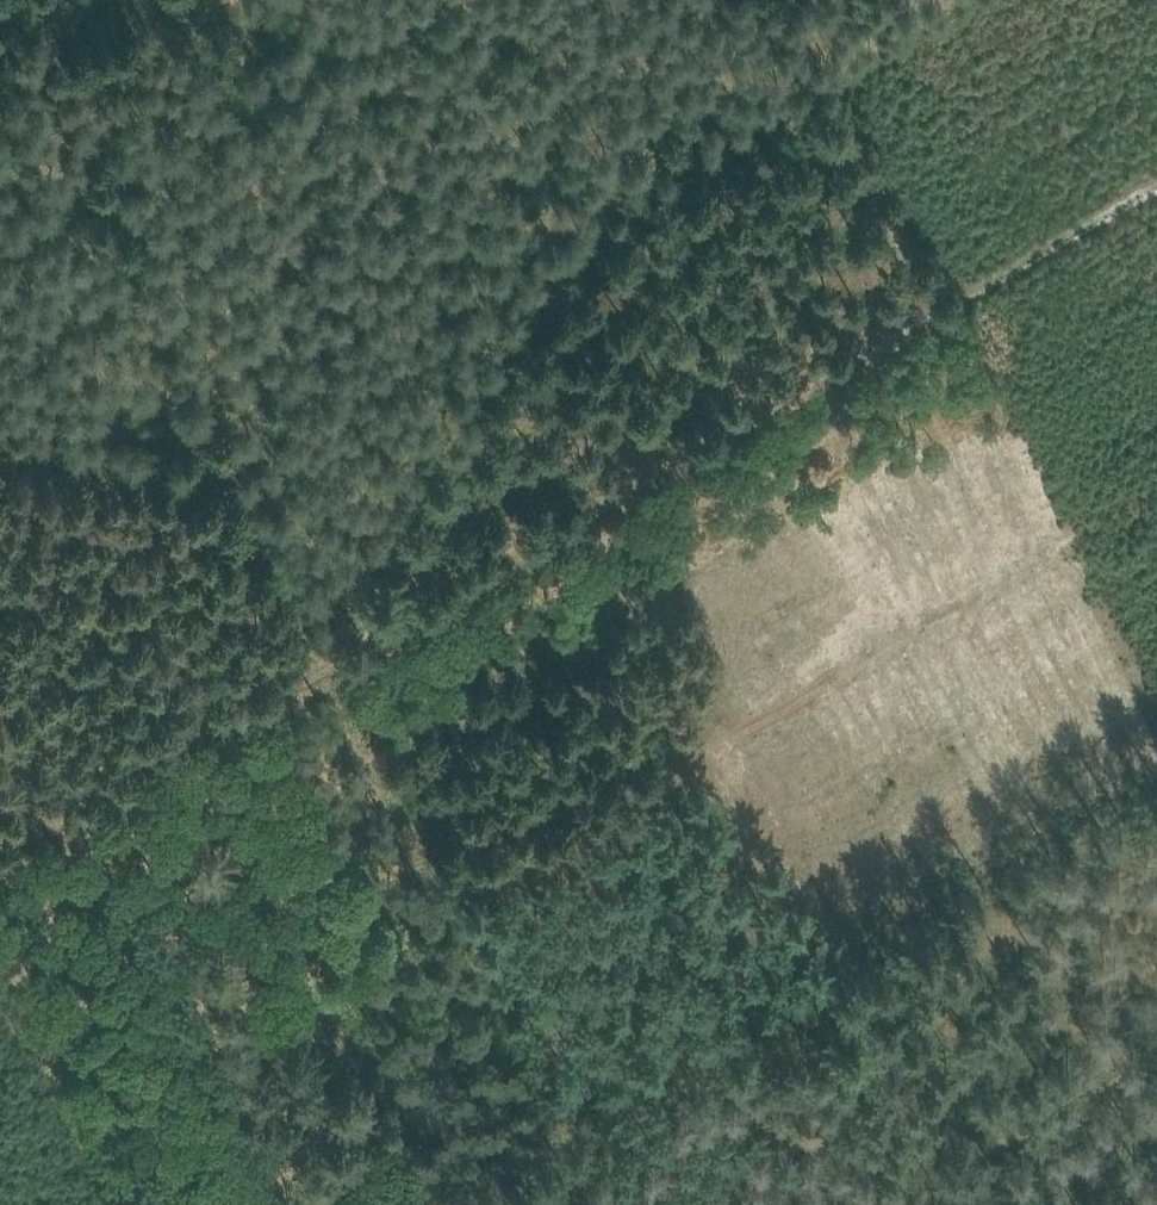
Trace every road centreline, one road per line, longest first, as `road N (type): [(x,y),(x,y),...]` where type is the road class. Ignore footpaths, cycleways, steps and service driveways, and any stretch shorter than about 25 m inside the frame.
road 1 (track): [(0,854),(1156,189)]
road 2 (track): [(886,1204),(1156,1047)]
road 3 (track): [(133,1204),(0,945)]

